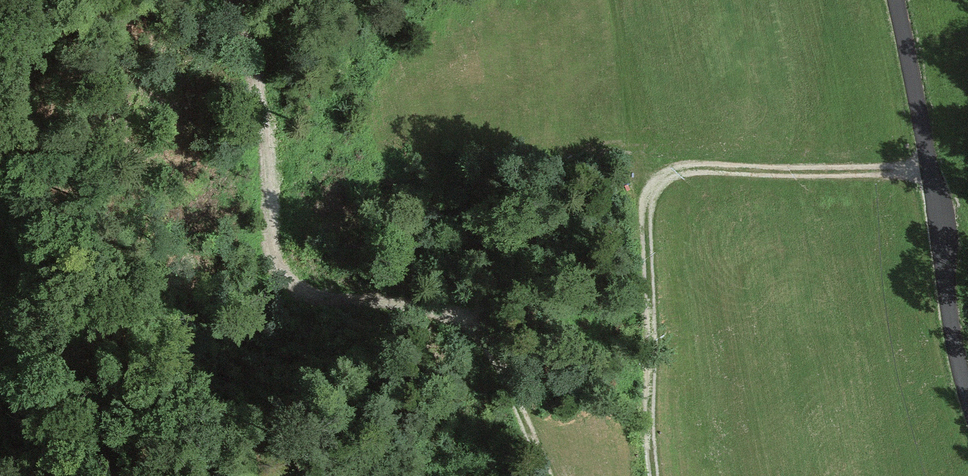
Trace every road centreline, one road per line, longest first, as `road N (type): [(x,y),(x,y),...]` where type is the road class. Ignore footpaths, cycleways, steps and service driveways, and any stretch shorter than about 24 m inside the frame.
road 1 (track): [(238,0),(251,41),(271,247),(286,282),(308,297),(462,331),(485,349),(546,475)]
road 2 (track): [(655,475),(646,201),(659,182),(678,173),(931,172)]
road 3 (residential): [(967,398),(896,0)]

